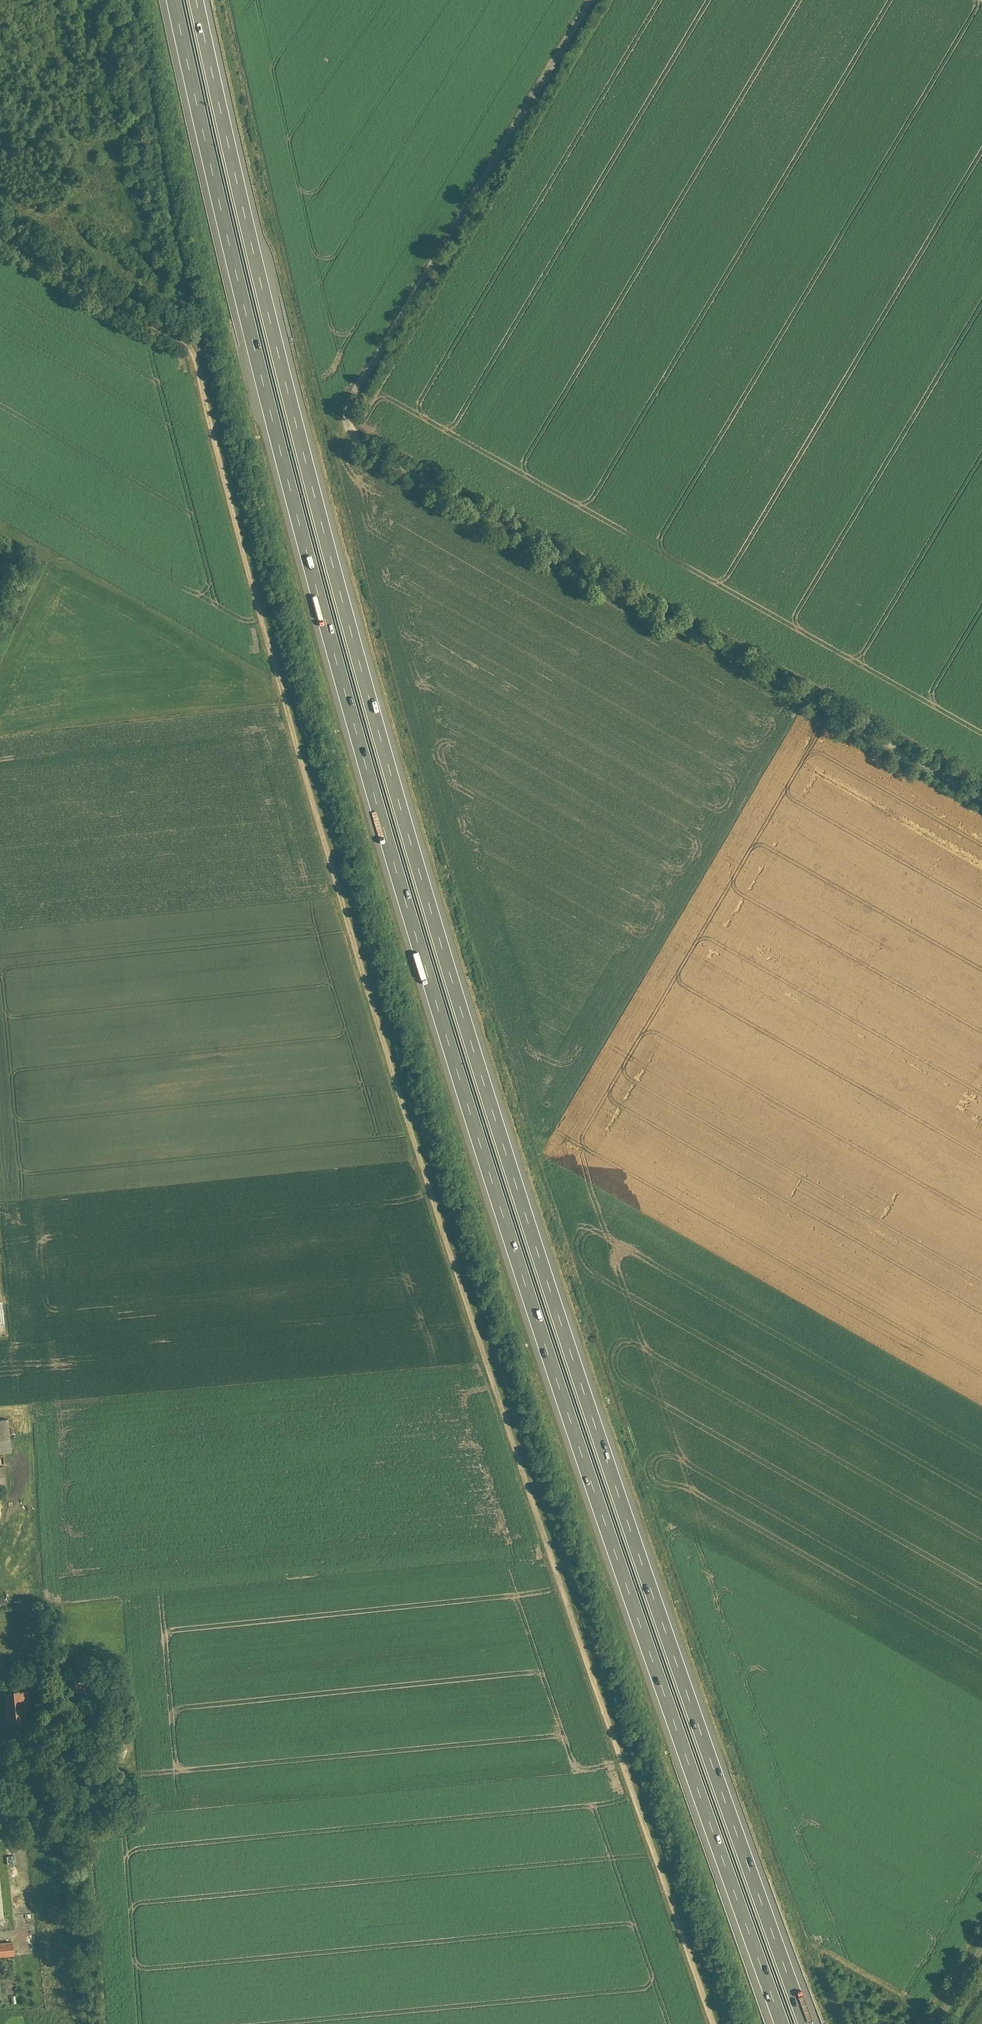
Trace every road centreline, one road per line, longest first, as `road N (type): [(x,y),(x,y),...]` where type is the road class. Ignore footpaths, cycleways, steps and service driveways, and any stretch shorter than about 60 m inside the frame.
road 1 (motorway): [(806,2023),(633,1535),(430,906),(332,561),(196,0)]
road 2 (motorway): [(174,0),(265,389),(407,907),(613,1546),(782,2023)]
road 3 (track): [(713,2023),(344,915),(194,354),(163,317),(0,228)]
road 4 (track): [(981,787),(346,421),(344,401),(591,0)]

